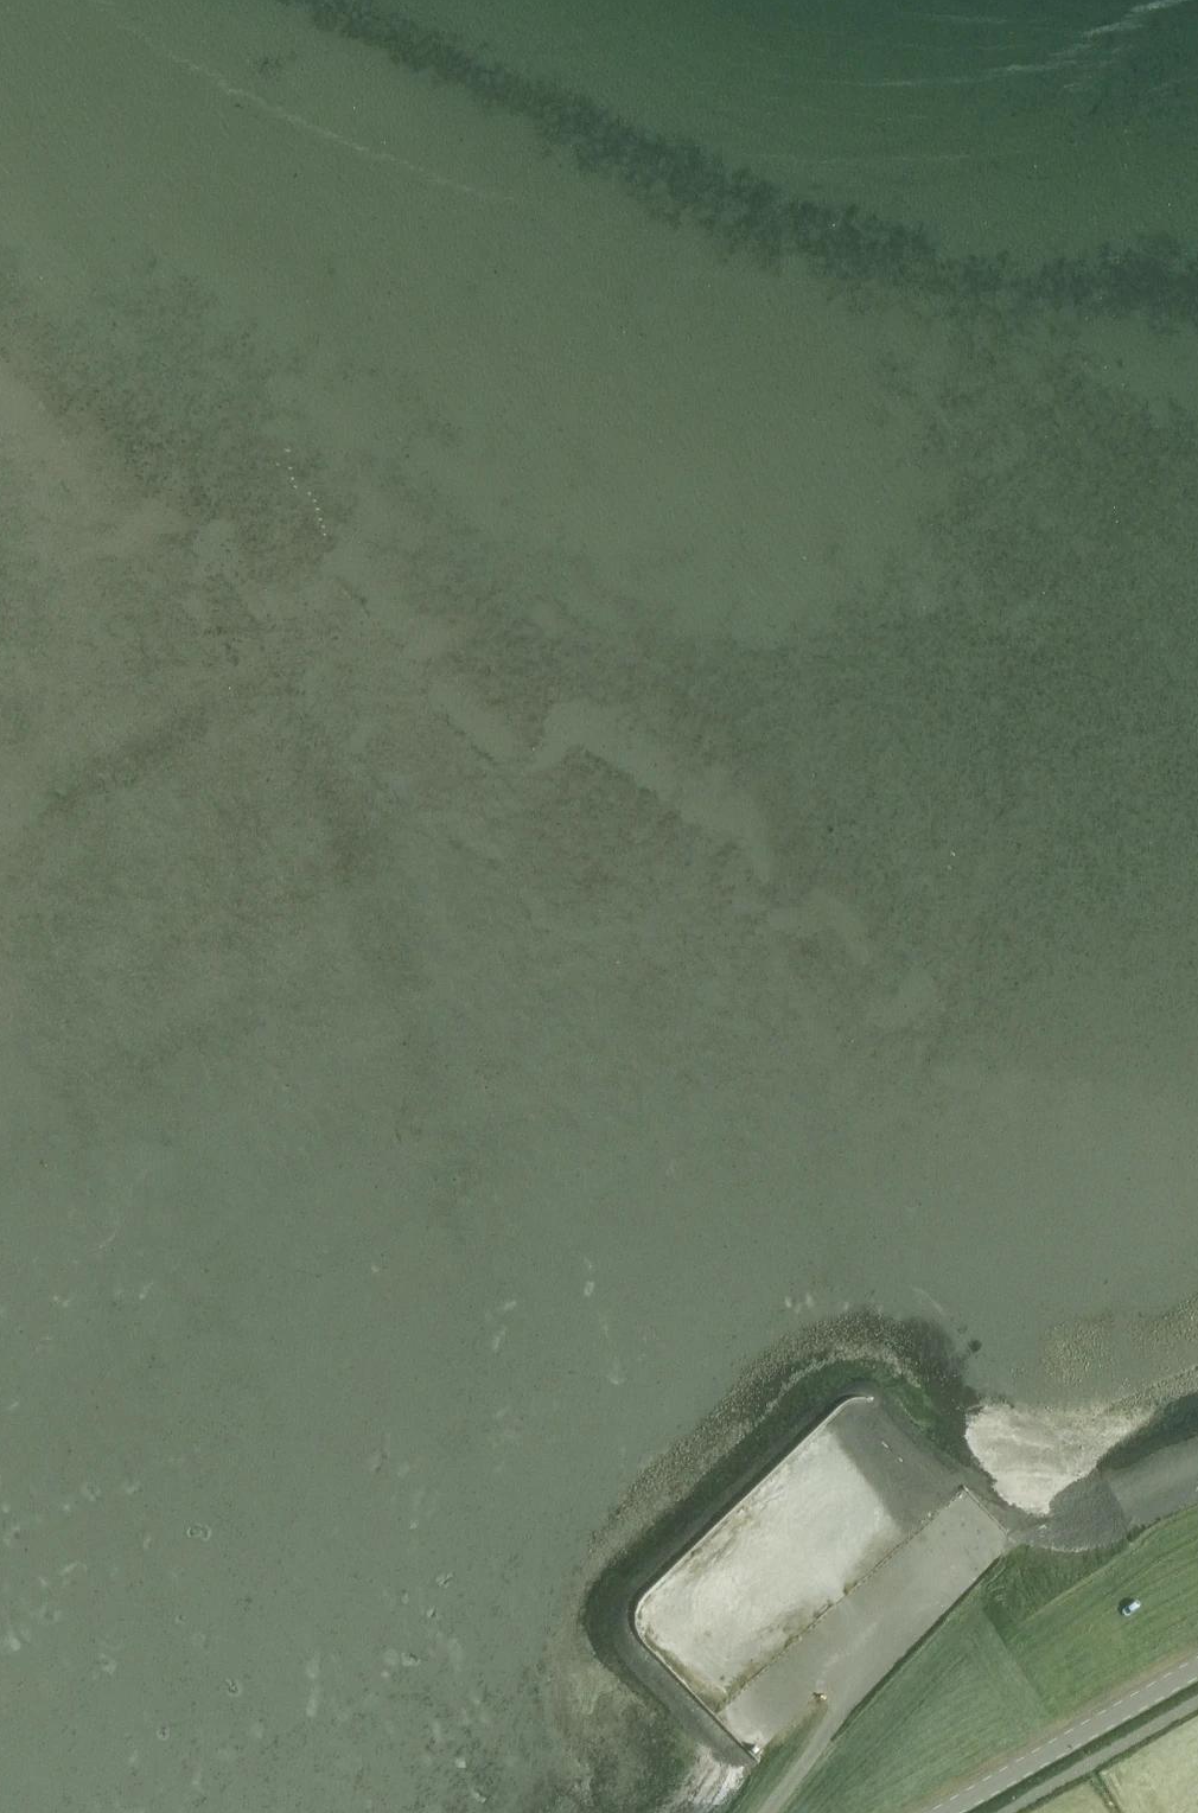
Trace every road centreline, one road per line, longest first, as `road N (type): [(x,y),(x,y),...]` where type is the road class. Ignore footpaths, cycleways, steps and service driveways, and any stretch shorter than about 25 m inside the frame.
road 1 (tertiary): [(1197,1664),(933,1812)]

